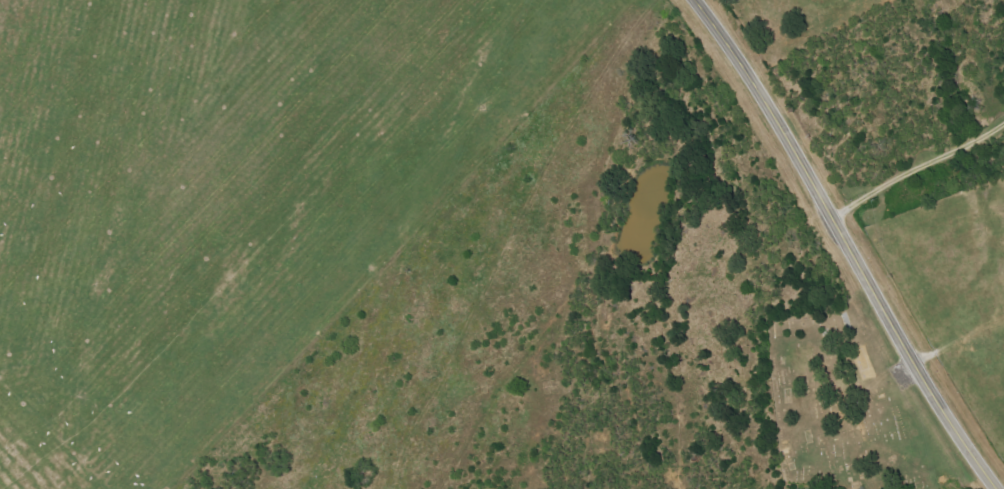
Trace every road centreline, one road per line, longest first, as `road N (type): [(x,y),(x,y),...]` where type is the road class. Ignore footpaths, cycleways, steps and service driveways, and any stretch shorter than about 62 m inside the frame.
road 1 (secondary): [(694,0),(997,488)]

